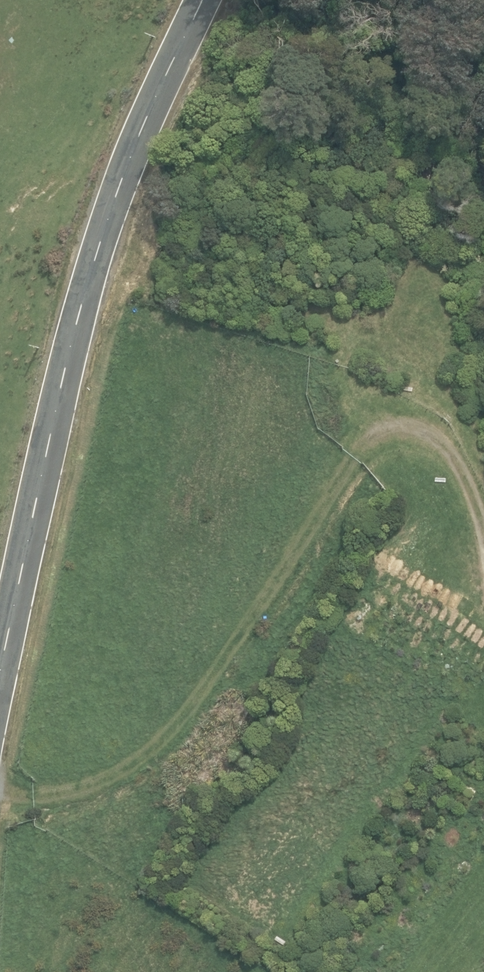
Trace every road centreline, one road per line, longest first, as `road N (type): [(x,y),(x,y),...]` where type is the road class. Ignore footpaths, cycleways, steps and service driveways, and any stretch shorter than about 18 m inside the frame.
road 1 (unclassified): [(0,795),(96,784),(160,742),(272,587),(352,457),(383,428),(418,428),(448,451),(483,534)]
road 2 (unclassified): [(0,666),(63,371),(98,247),(202,0)]

